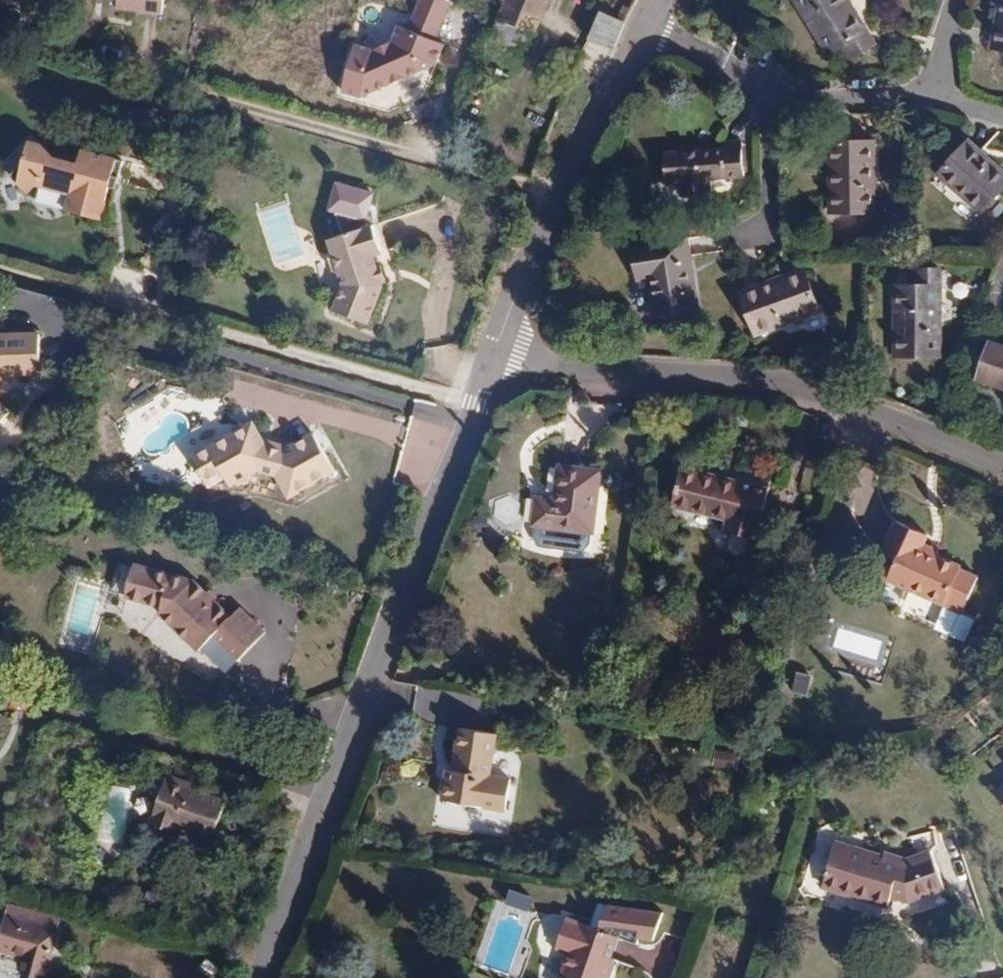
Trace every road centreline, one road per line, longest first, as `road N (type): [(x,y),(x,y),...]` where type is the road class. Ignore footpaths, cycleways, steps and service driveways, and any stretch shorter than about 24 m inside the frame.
road 1 (residential): [(259,977),(496,359)]
road 2 (residential): [(1002,468),(807,385),(496,359)]
road 3 (track): [(0,283),(471,419)]
road 4 (residential): [(496,359),(661,0)]

